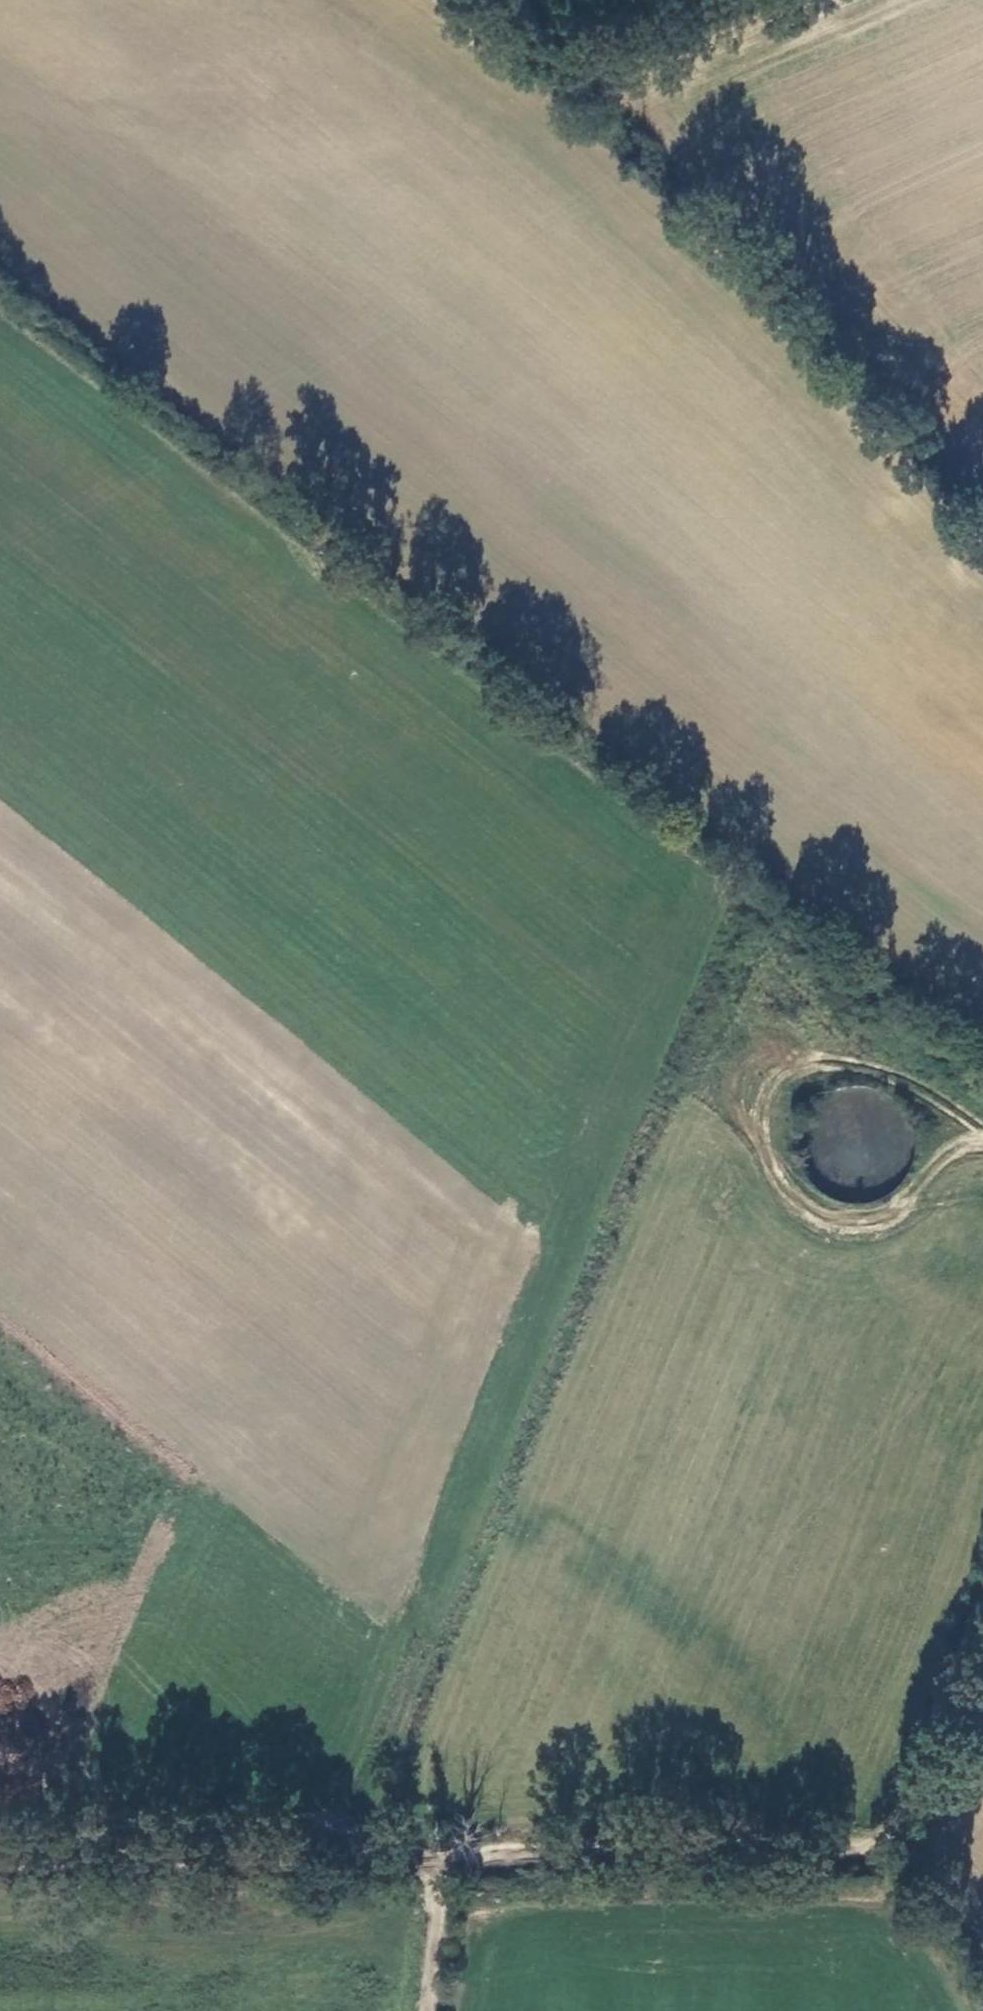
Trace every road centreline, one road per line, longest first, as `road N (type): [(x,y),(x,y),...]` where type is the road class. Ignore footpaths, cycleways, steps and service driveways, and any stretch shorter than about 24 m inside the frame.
road 1 (track): [(431,2010),(454,1864),(872,1861),(982,1589)]
road 2 (track): [(971,2010),(904,1884),(872,1861)]

